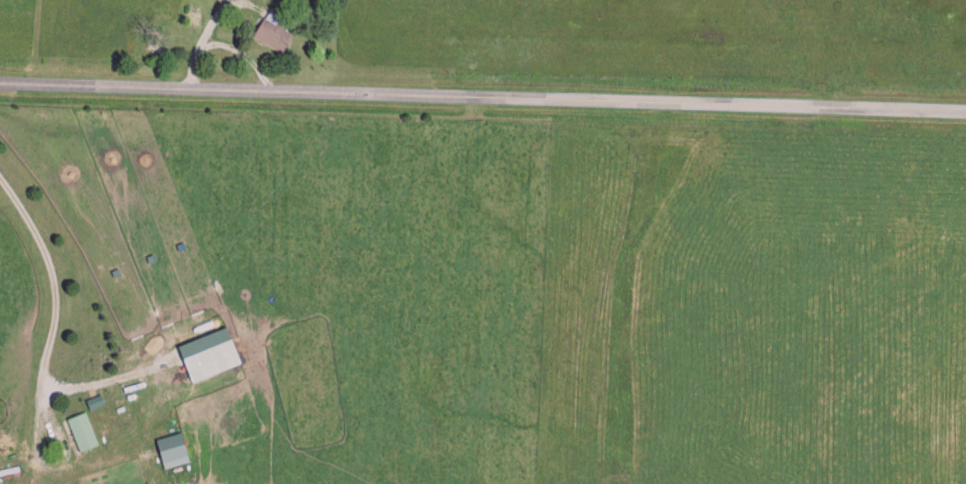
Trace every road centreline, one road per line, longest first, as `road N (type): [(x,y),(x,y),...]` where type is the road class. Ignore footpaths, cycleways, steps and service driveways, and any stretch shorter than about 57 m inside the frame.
road 1 (tertiary): [(0,86),(965,112)]

